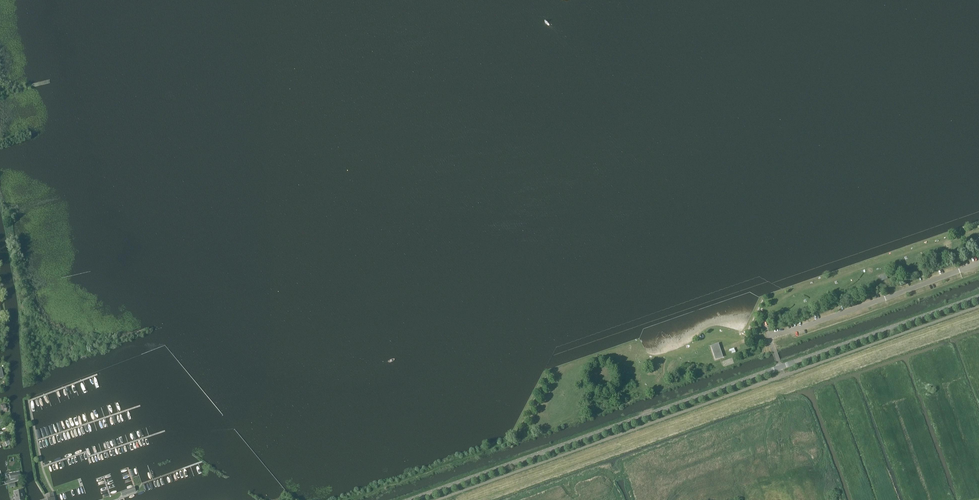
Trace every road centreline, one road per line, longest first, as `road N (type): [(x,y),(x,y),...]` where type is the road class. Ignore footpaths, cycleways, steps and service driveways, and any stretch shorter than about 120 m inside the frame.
road 1 (tertiary): [(978,297),(410,499)]
road 2 (track): [(978,230),(808,290),(804,304)]

